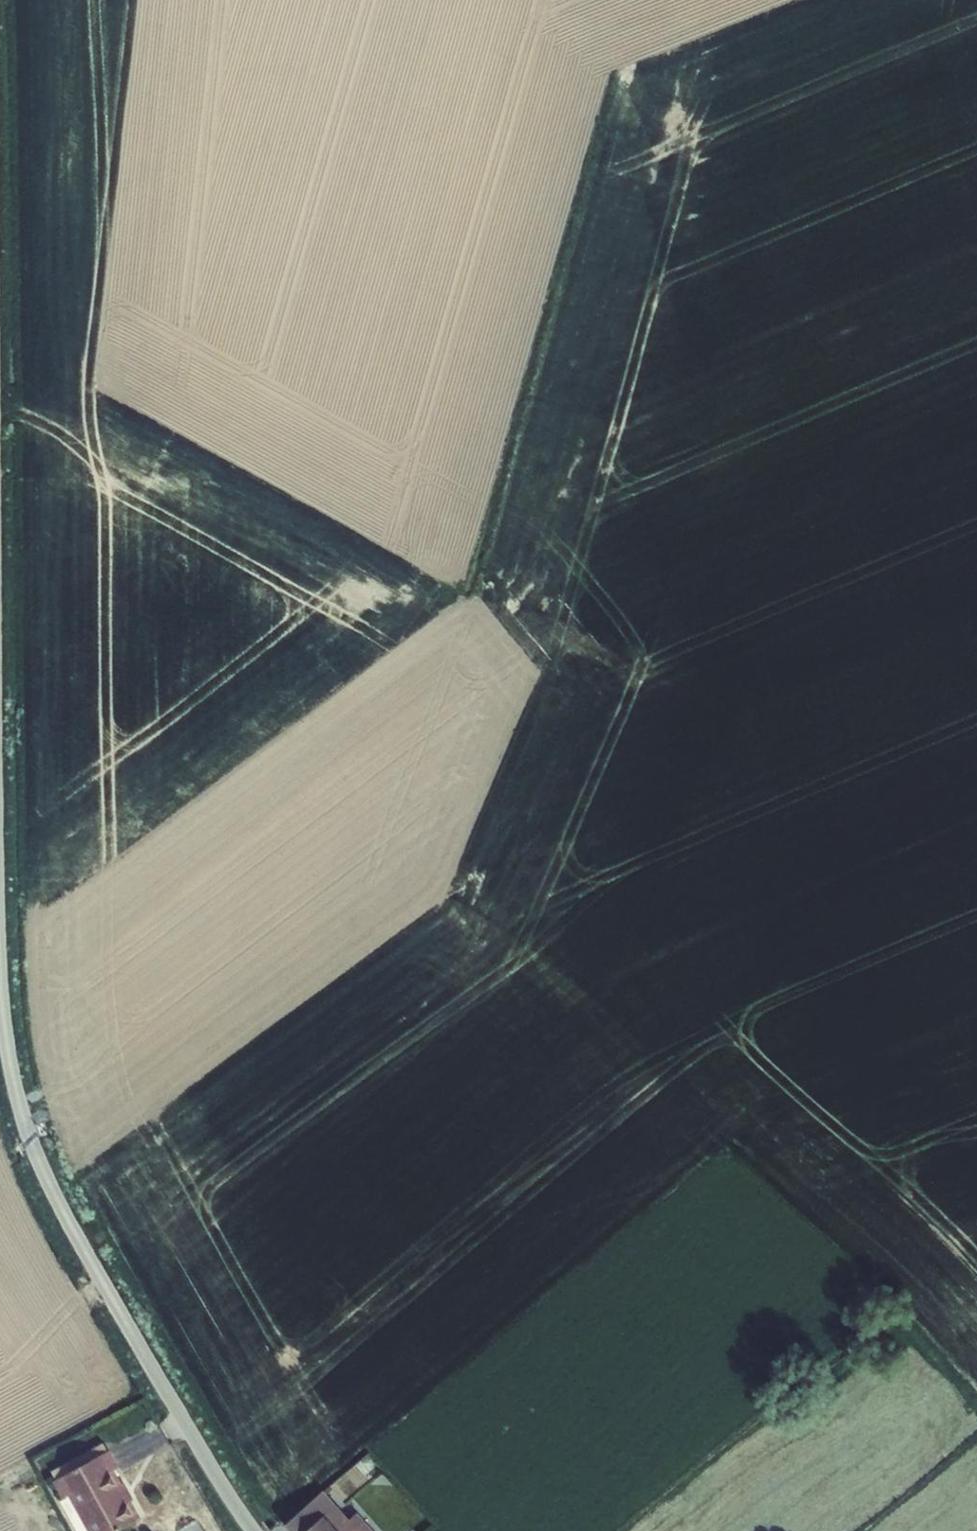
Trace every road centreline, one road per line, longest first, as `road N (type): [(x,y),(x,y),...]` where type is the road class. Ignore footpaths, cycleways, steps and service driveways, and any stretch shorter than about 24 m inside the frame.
road 1 (unclassified): [(0,984),(16,1091),(46,1179),(252,1530)]

